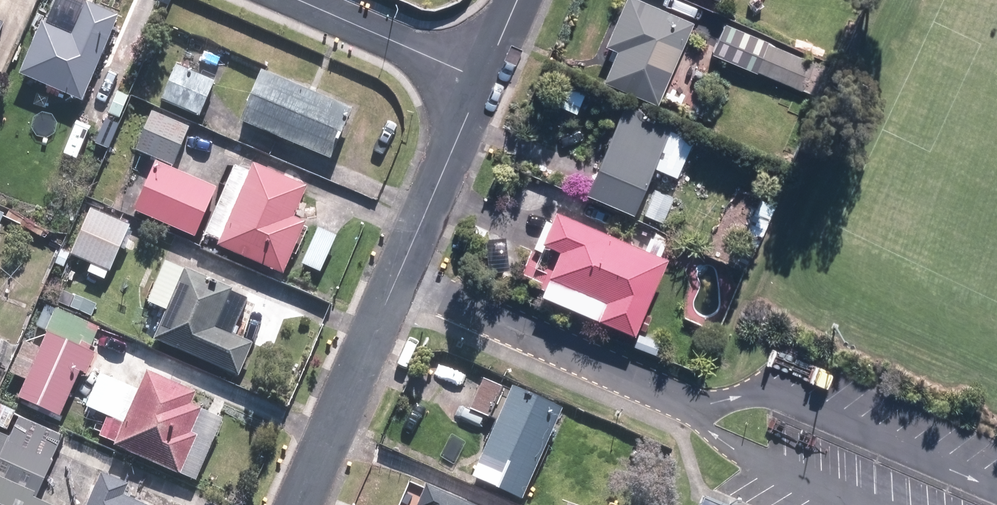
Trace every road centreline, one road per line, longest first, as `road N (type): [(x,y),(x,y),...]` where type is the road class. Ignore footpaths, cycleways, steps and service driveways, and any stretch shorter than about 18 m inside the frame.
road 1 (residential): [(297,504),(476,81)]
road 2 (residential): [(294,0),(476,81)]

